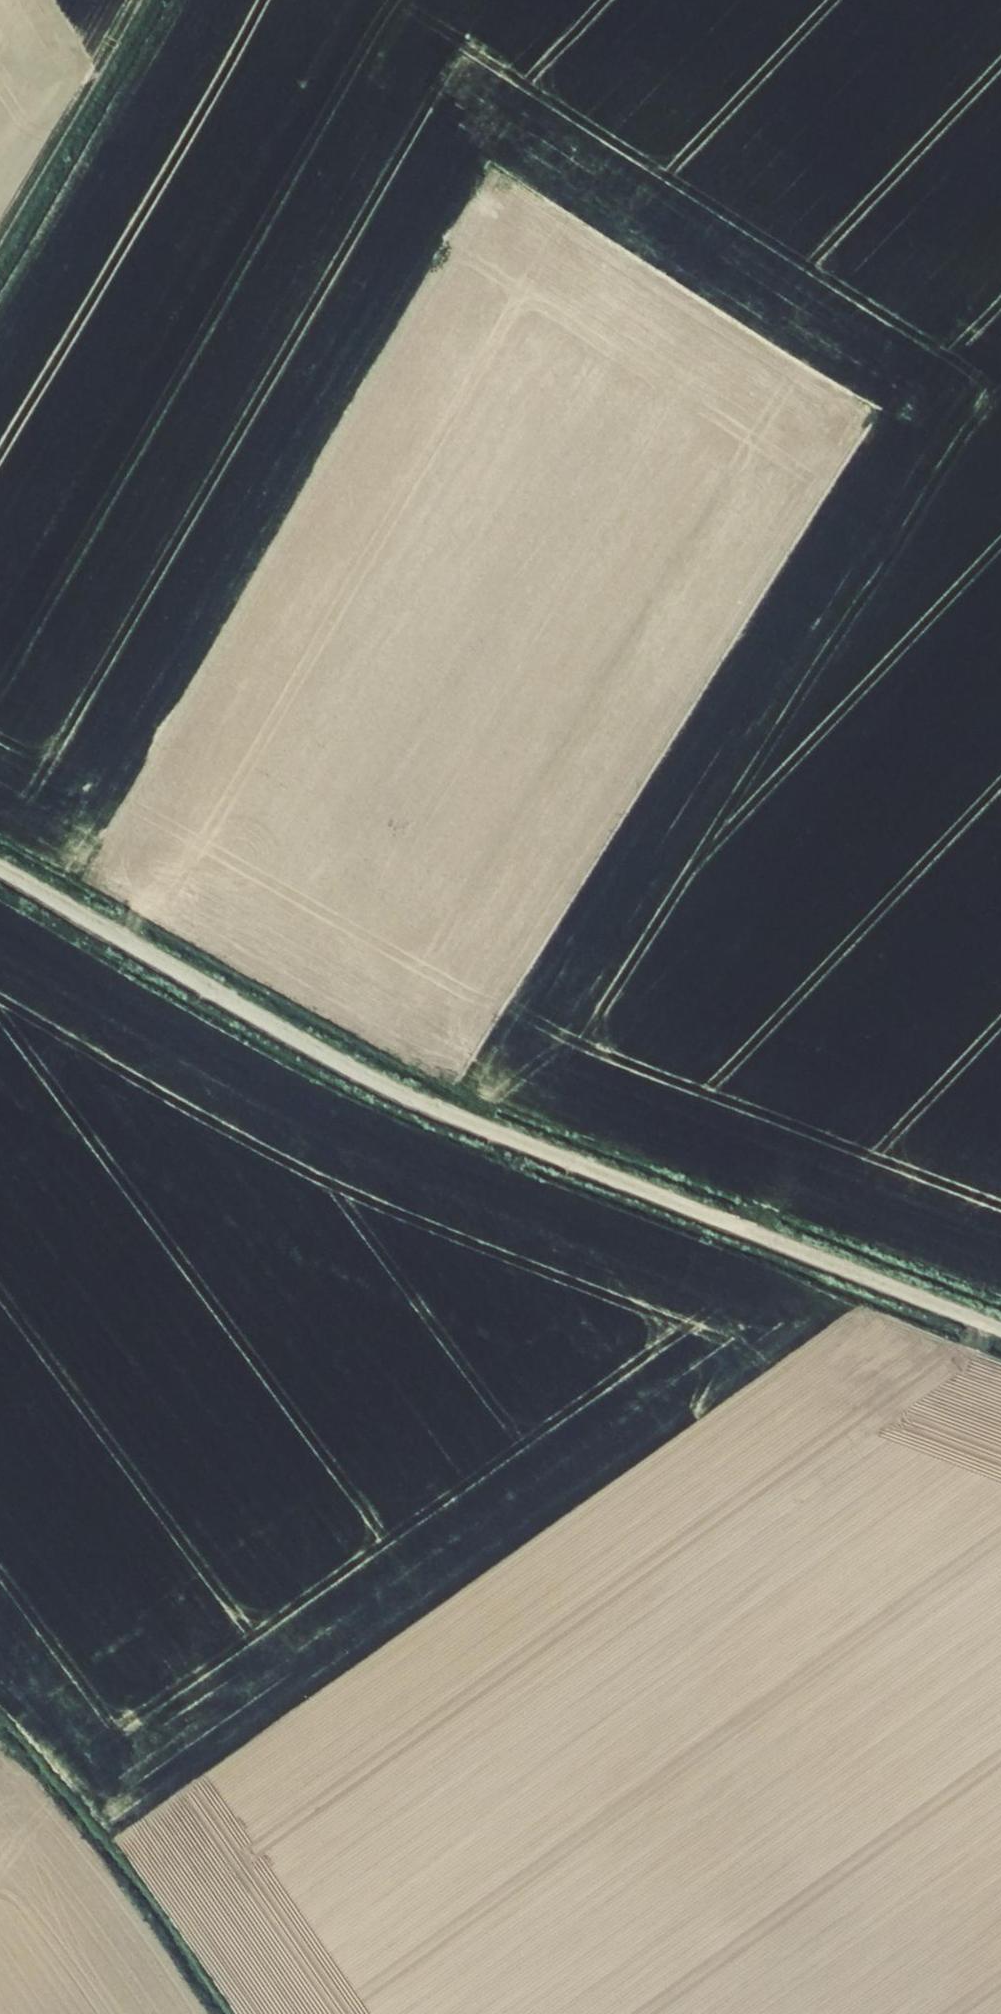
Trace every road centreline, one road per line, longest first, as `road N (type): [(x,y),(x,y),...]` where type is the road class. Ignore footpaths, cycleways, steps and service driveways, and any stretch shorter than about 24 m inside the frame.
road 1 (unclassified): [(1000,1330),(388,1087),(0,871)]
road 2 (track): [(0,249),(141,0)]

